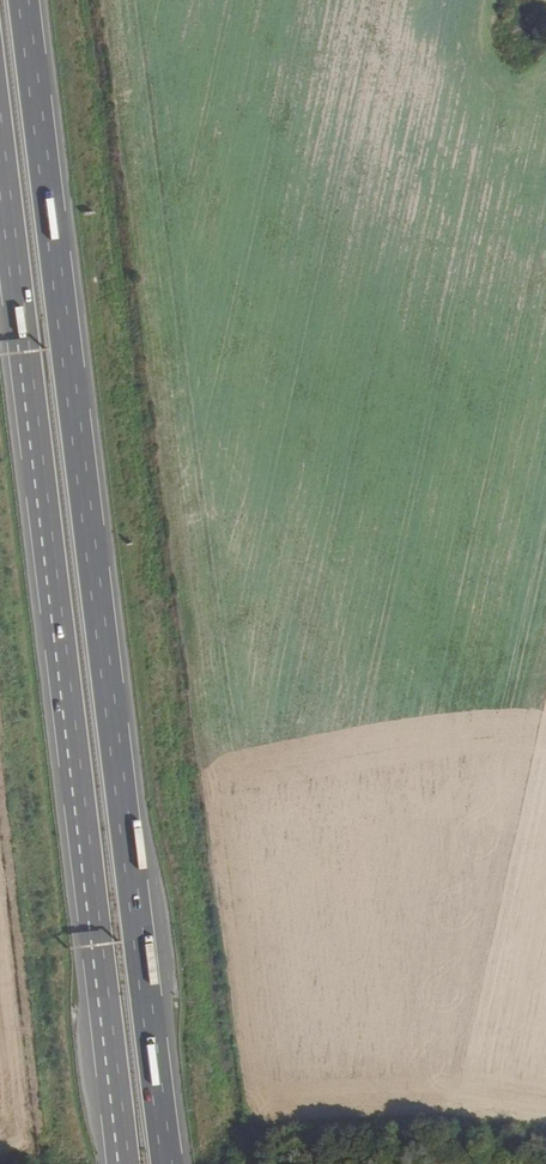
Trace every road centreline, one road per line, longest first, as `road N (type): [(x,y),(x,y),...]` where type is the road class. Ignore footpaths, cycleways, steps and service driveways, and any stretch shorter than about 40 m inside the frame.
road 1 (motorway): [(167,1163),(24,0)]
road 2 (motorway): [(0,154),(128,1163)]

